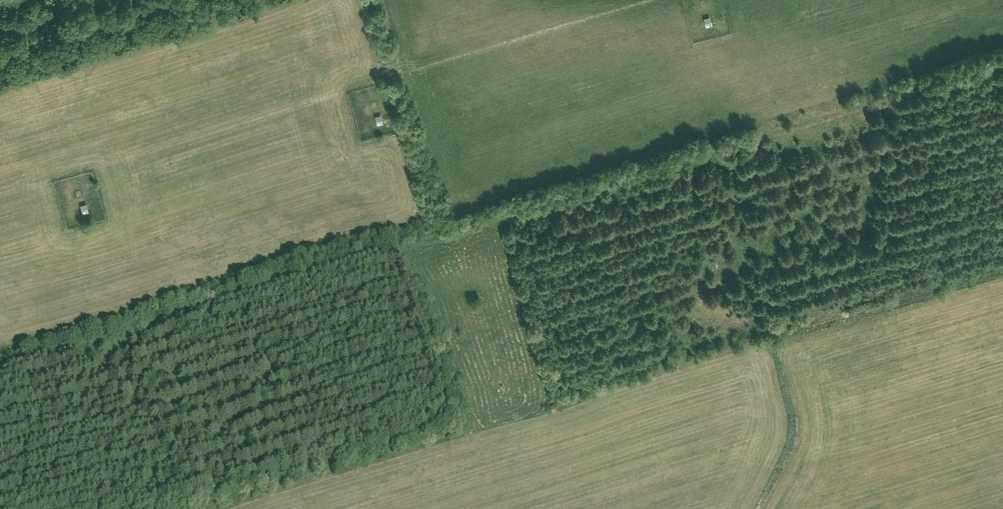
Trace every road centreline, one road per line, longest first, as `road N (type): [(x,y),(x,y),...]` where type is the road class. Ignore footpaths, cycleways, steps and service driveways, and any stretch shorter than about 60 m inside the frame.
road 1 (unclassified): [(0,50),(167,0)]

